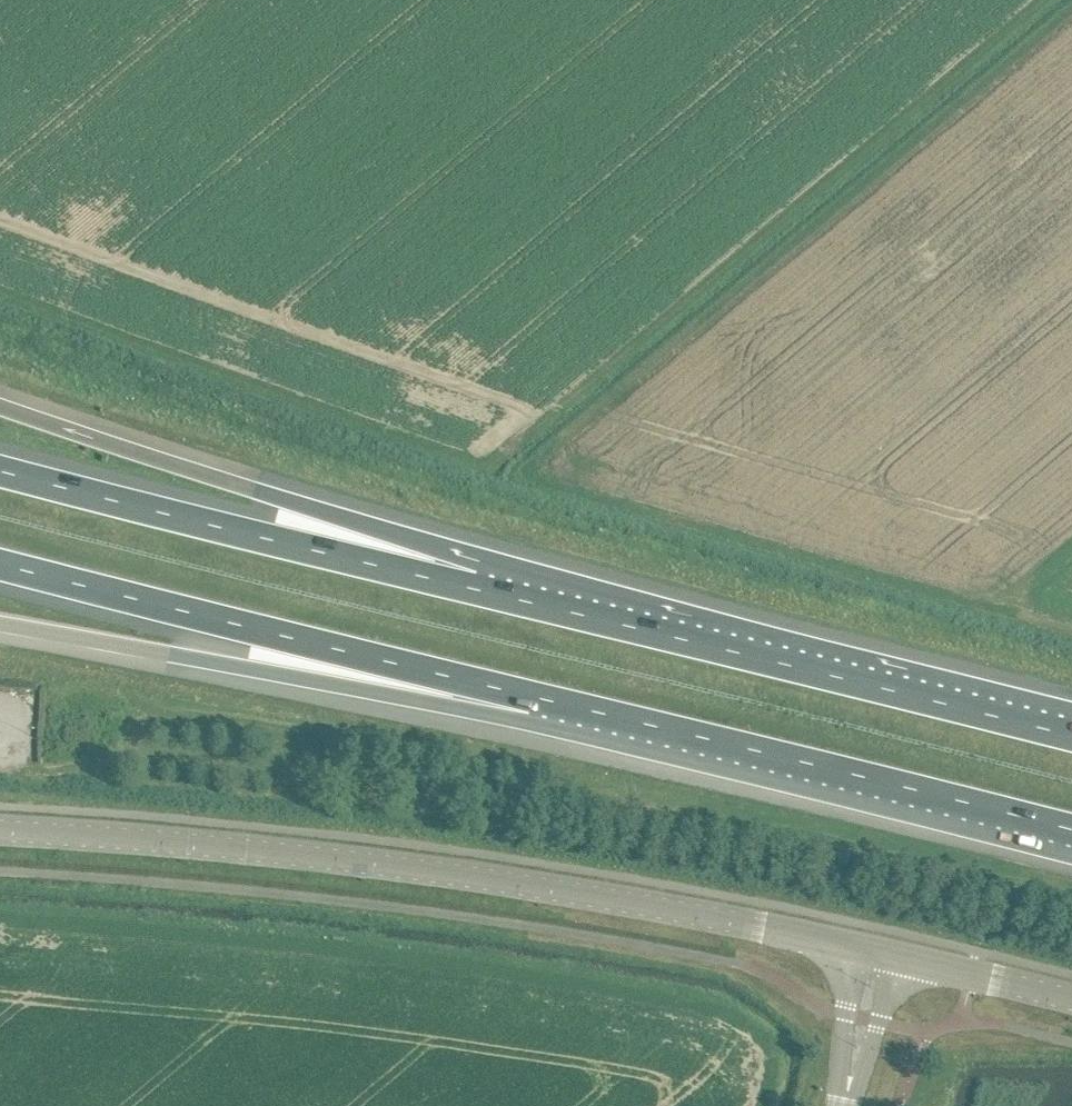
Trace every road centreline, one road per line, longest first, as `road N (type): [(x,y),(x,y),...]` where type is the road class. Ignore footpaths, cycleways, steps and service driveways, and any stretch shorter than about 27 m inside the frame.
road 1 (unclassified): [(880,955),(561,894),(195,849),(0,835)]
road 2 (motorway): [(1071,736),(492,590)]
road 3 (motorway): [(532,697),(1071,829)]
road 4 (motorway): [(0,562),(532,697)]
road 5 (motorway): [(0,628),(377,690),(532,697)]
road 6 (motorway): [(492,590),(284,499),(0,407)]
road 7 (motorway): [(492,590),(0,466)]
road 8 (unclassified): [(1071,1003),(880,955)]
road 9 (unclassified): [(844,1105),(880,955)]

